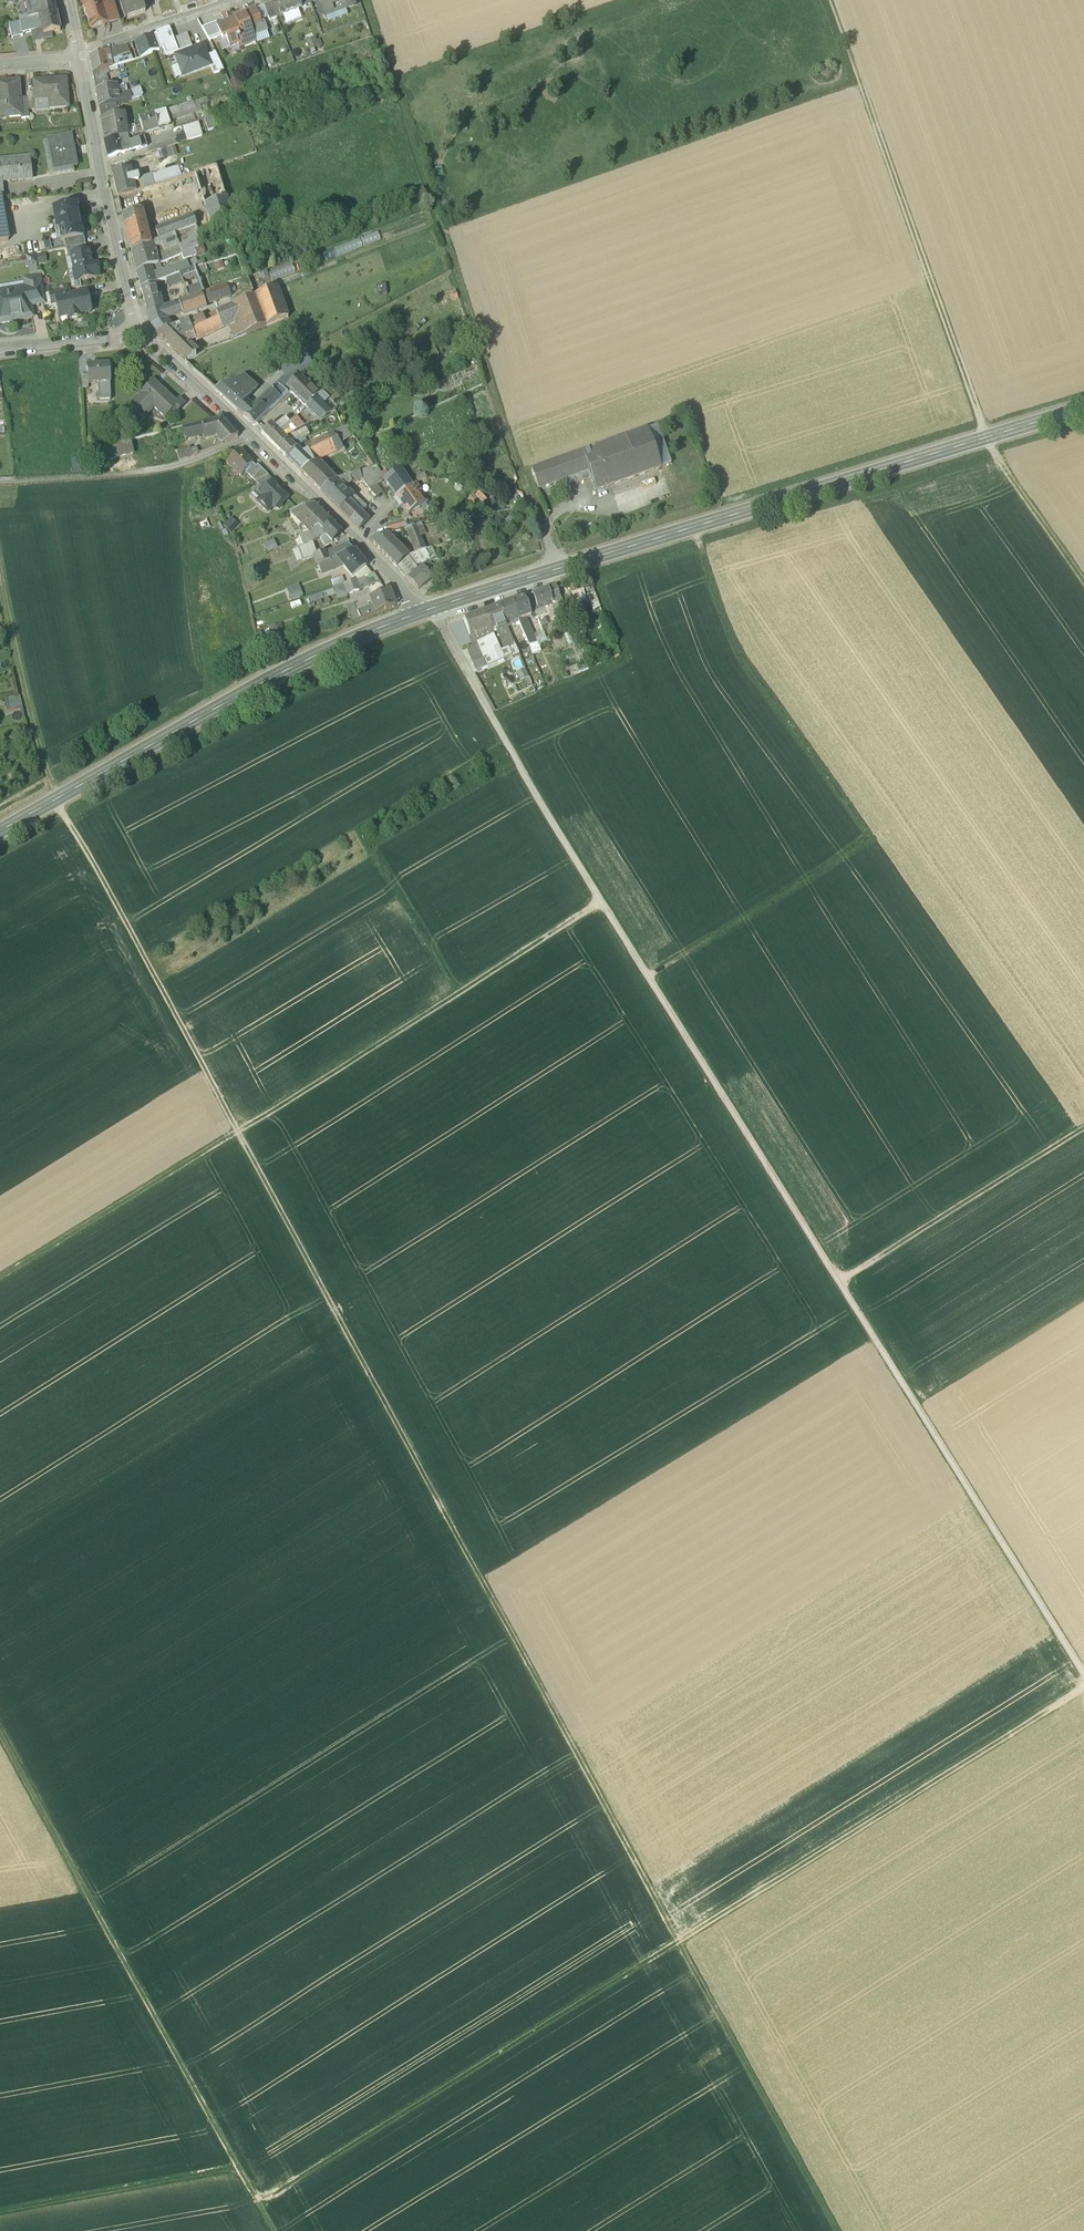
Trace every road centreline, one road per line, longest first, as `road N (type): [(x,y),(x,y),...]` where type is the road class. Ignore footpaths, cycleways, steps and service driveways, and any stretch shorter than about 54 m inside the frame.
road 1 (track): [(0,564),(24,699),(57,799),(838,2230)]
road 2 (track): [(433,608),(602,903),(1083,1675)]
road 3 (track): [(1083,1689),(260,2209)]
road 4 (track): [(602,903),(0,1279)]
road 5 (secondary): [(1083,409),(419,614)]
road 6 (track): [(828,0),(987,439),(1083,581)]
road 7 (track): [(0,1734),(236,2168)]
road 8 (secondary): [(419,614),(329,648),(0,832)]
road 9 (tertiary): [(419,614),(310,491),(141,334)]
road 10 (track): [(696,527),(723,615),(750,667),(871,839)]
road 11 (track): [(0,2212),(236,2168),(271,2230)]
road 12 (tertiary): [(141,334),(79,54)]
road 13 (track): [(1083,1131),(840,1283)]
road 14 (track): [(648,977),(871,839)]
road 15 (residential): [(246,0),(79,54)]
road 16 (track): [(377,859),(460,992)]
road 17 (residential): [(0,349),(141,334)]

